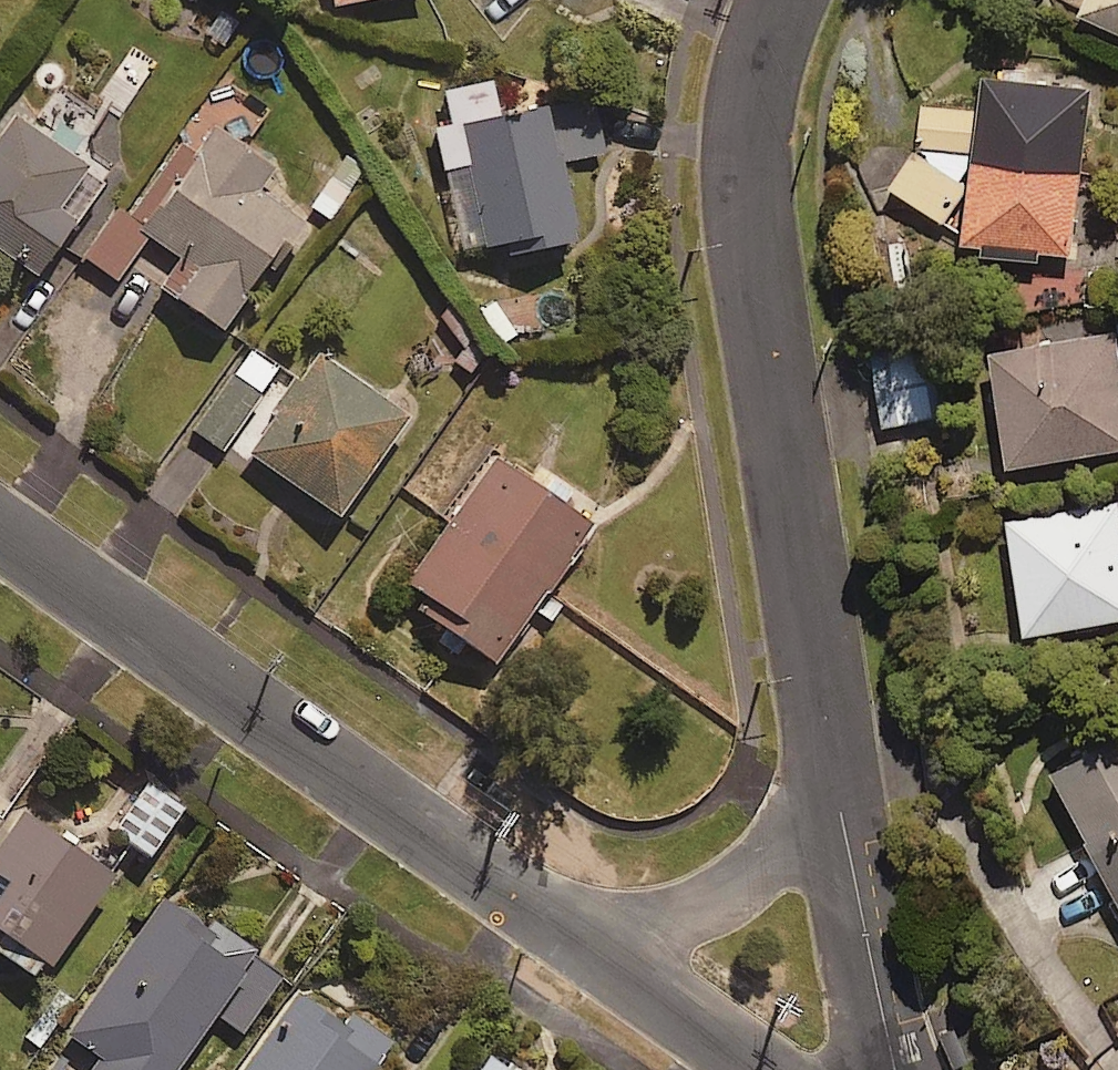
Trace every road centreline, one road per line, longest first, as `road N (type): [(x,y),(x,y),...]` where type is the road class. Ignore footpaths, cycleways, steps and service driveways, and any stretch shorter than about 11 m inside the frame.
road 1 (residential): [(834,766),(747,188),(754,74),(782,0)]
road 2 (residential): [(0,532),(567,932)]
road 3 (residential): [(567,932),(650,925),(727,898),(806,832),(834,766)]
road 4 (residential): [(893,1069),(865,962),(834,766)]
road 5 (residential): [(567,932),(766,1069)]

